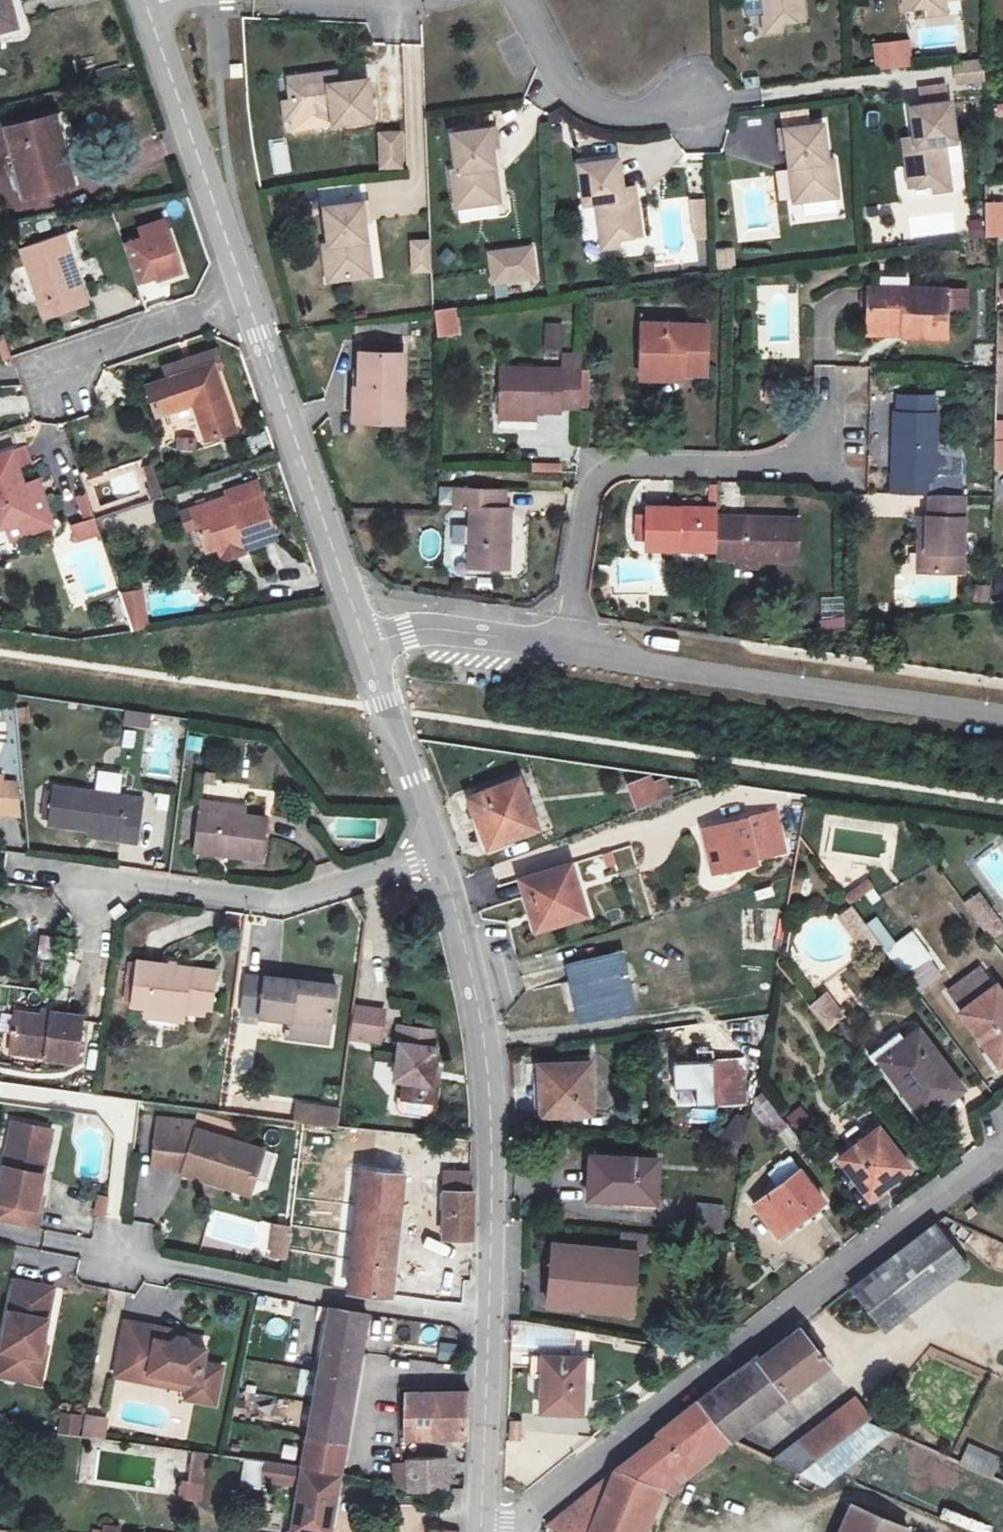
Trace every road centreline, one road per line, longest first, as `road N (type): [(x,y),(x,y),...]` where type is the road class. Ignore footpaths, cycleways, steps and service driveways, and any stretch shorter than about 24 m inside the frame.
road 1 (residential): [(507,1531),(1002,1149)]
road 2 (residential): [(568,643),(593,461),(818,460),(830,379)]
road 3 (unclassified): [(434,850),(481,1030),(489,1322)]
road 4 (residential): [(568,643),(650,667),(1002,717)]
road 5 (residential): [(42,878),(279,907),(434,850)]
road 6 (residential): [(115,1260),(489,1322)]
road 7 (unclassified): [(245,296),(365,645)]
road 8 (unclassified): [(145,6),(245,296)]
road 9 (residential): [(518,0),(578,100),(635,112),(704,95)]
road 10 (unclassified): [(365,645),(434,850)]
road 11 (unclassified): [(489,1322),(479,1531)]
road 12 (residential): [(365,645),(420,629),(568,643)]
road 13 (residential): [(245,296),(55,358)]

